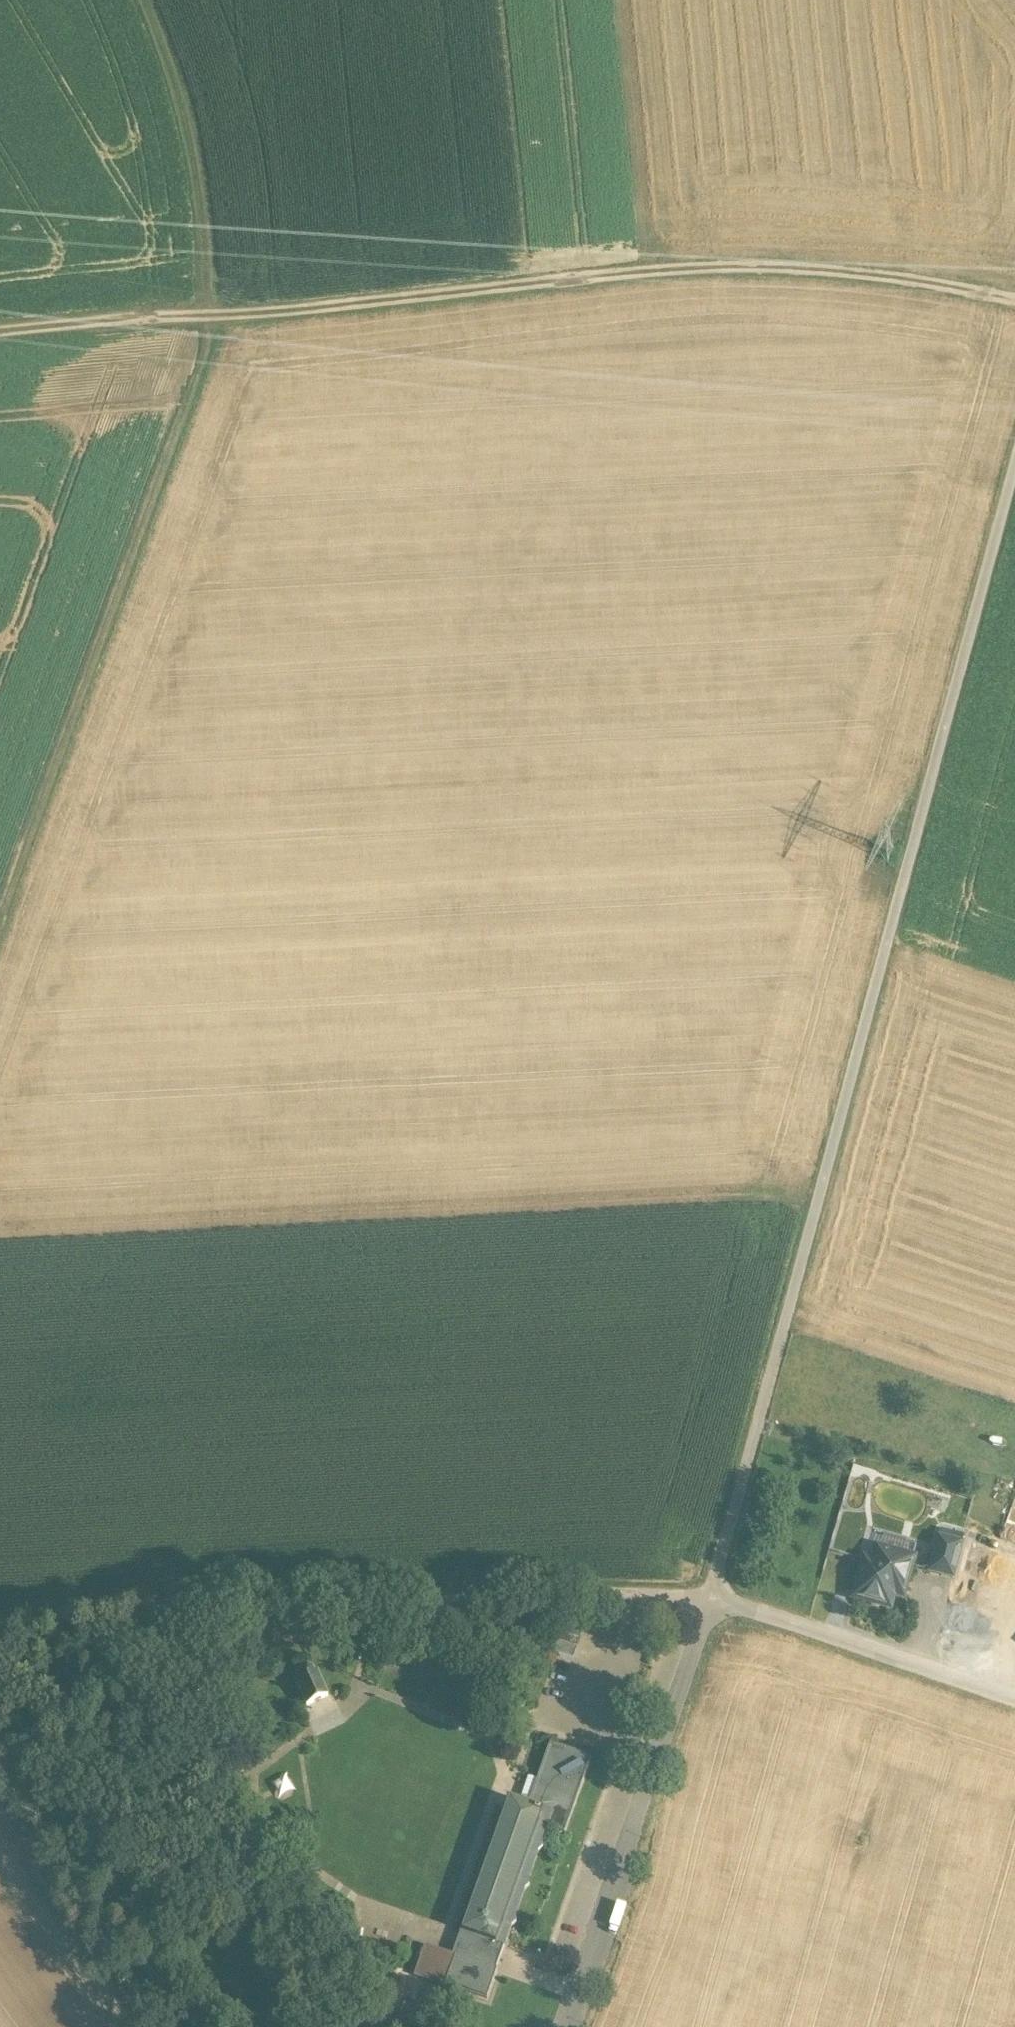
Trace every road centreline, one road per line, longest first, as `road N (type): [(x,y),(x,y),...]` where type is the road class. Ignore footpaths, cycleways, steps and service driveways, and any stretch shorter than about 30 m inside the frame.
road 1 (track): [(0,1627),(619,1598),(712,1601),(1014,464)]
road 2 (track): [(1014,305),(848,274),(688,271),(0,334)]
road 3 (track): [(0,924),(214,319),(192,139),(145,0)]
road 4 (residential): [(1014,1701),(712,1601),(564,2026)]

